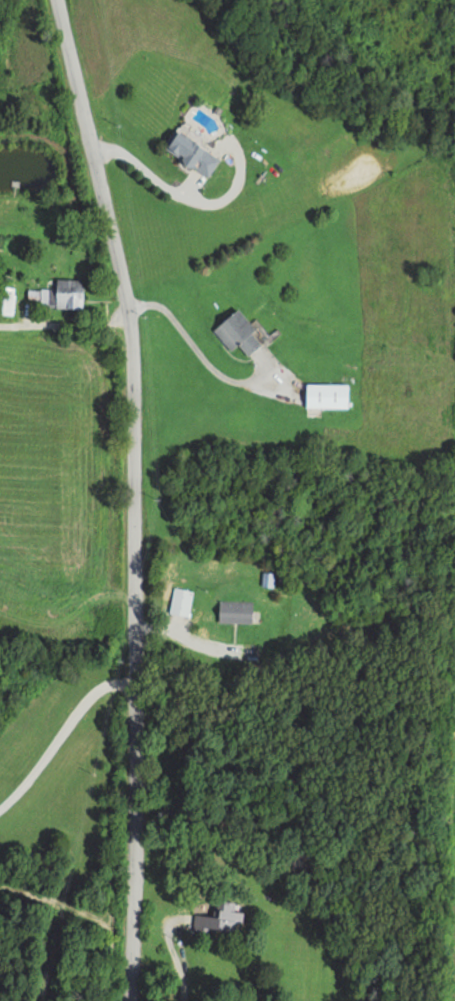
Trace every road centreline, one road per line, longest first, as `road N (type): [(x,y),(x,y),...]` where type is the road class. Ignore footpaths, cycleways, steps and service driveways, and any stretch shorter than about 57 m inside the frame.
road 1 (residential): [(130,1000),(132,360),(127,303),(55,0)]
road 2 (residential): [(127,303),(105,325),(0,324)]

